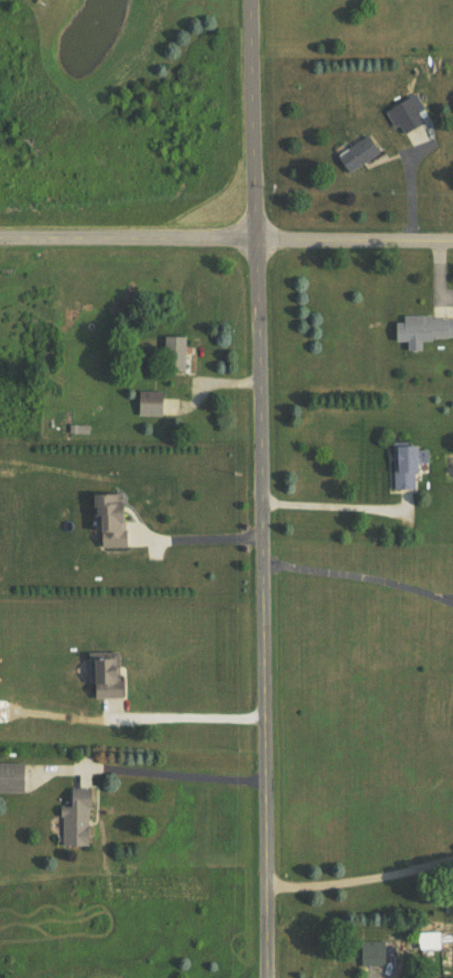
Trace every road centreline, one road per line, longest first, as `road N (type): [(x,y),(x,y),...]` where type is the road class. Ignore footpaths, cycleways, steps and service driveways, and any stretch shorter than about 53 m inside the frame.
road 1 (residential): [(254,0),(269,977)]
road 2 (residential): [(452,241),(0,239)]

